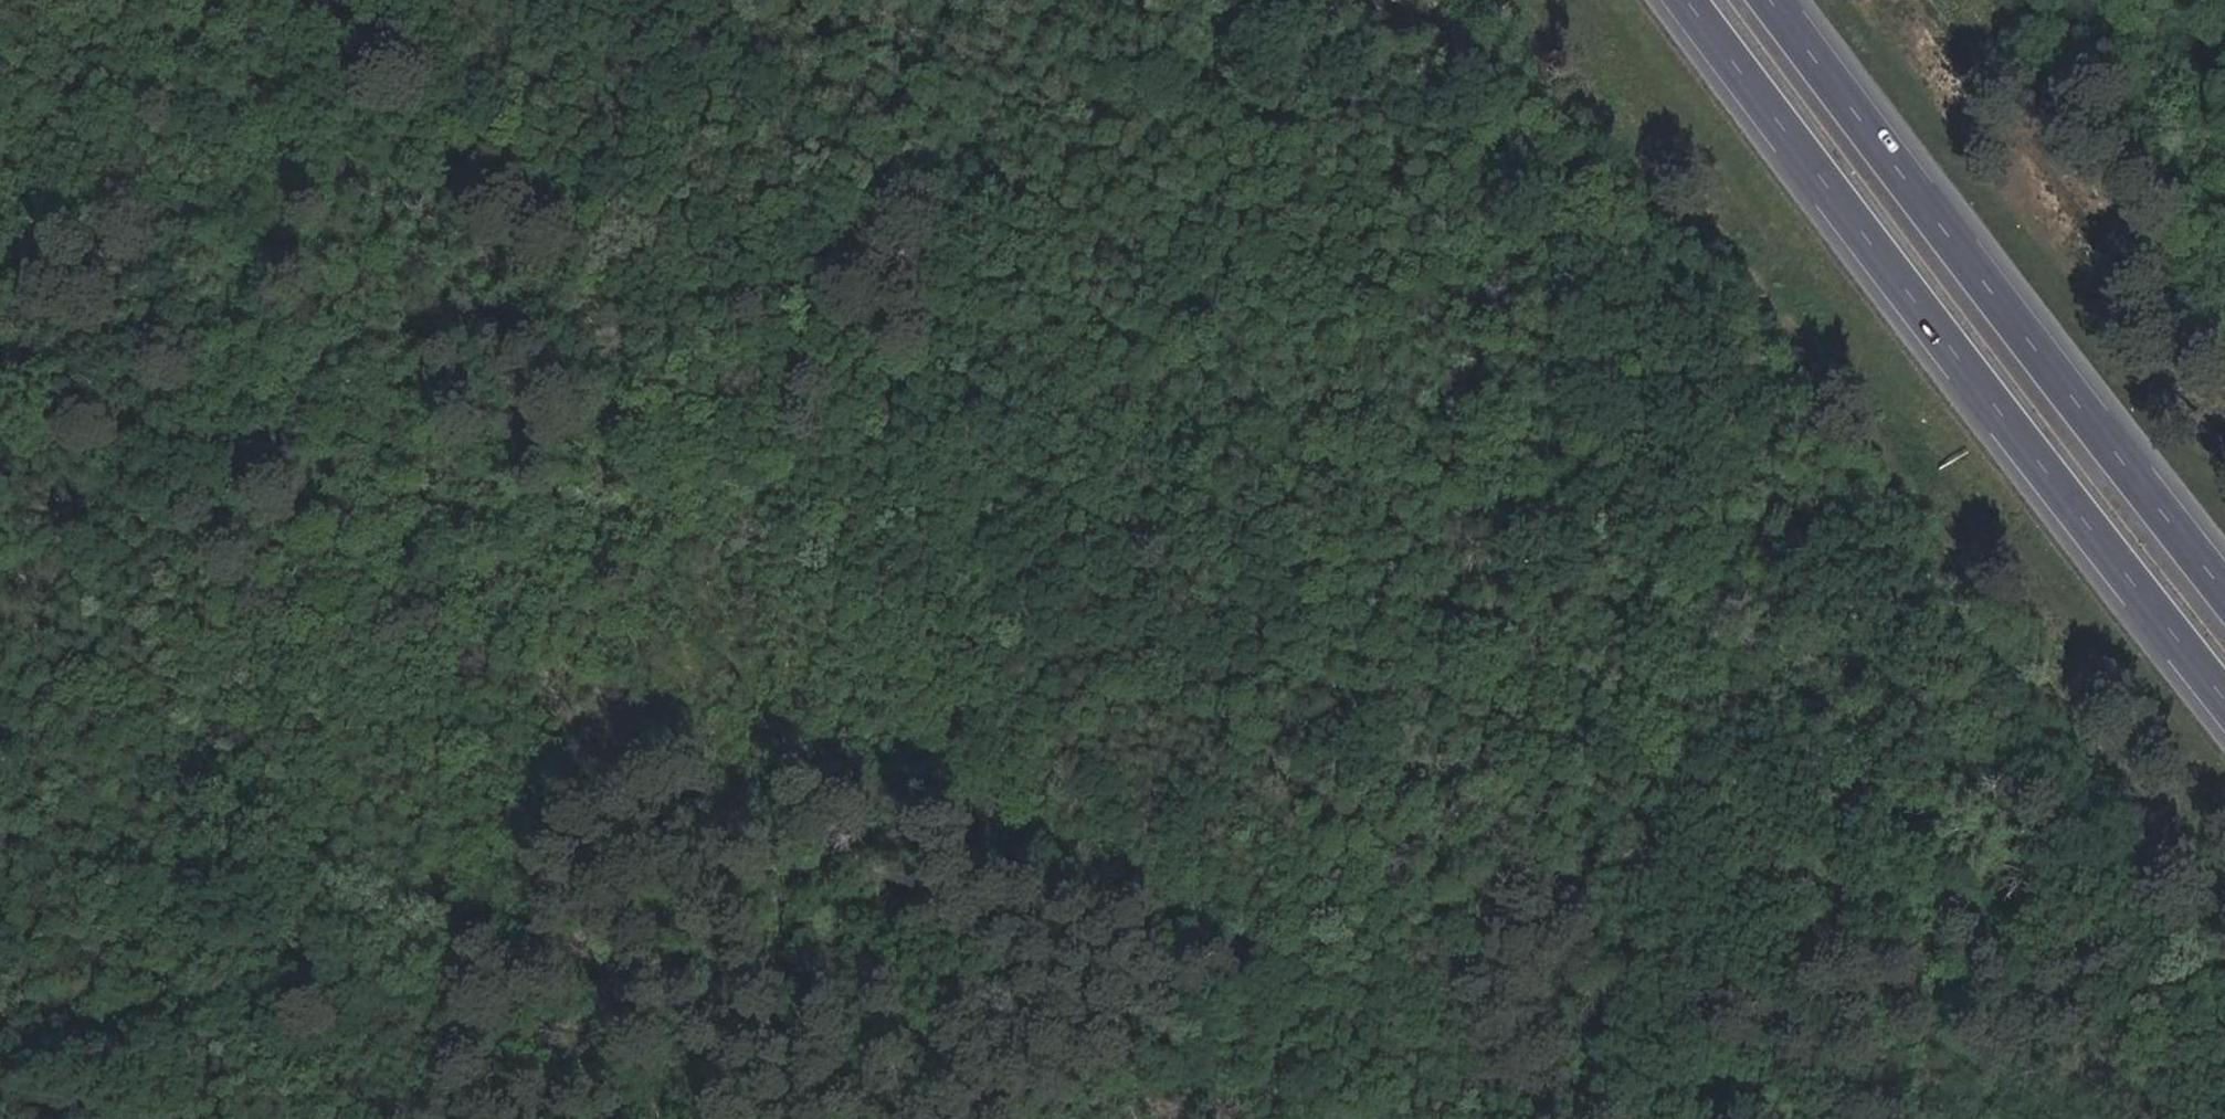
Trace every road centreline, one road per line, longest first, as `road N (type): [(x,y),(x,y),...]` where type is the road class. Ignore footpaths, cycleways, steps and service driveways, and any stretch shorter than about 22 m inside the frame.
road 1 (motorway): [(1694,0),(2224,692)]
road 2 (motorway): [(2224,584),(1778,0)]

